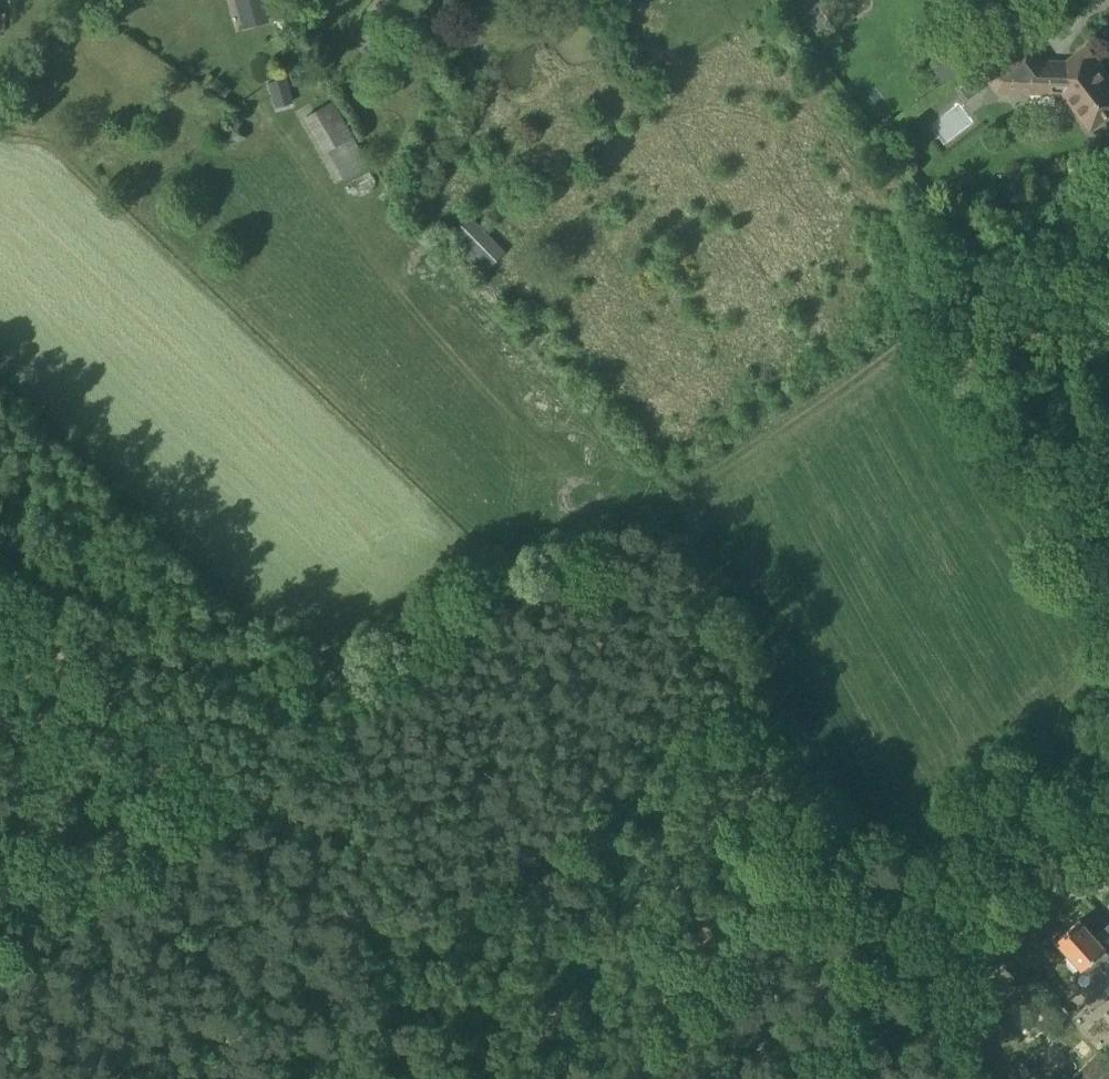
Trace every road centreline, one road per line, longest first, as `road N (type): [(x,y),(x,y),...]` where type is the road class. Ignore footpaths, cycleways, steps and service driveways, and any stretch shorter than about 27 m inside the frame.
road 1 (unclassified): [(815,1078),(1108,765)]

